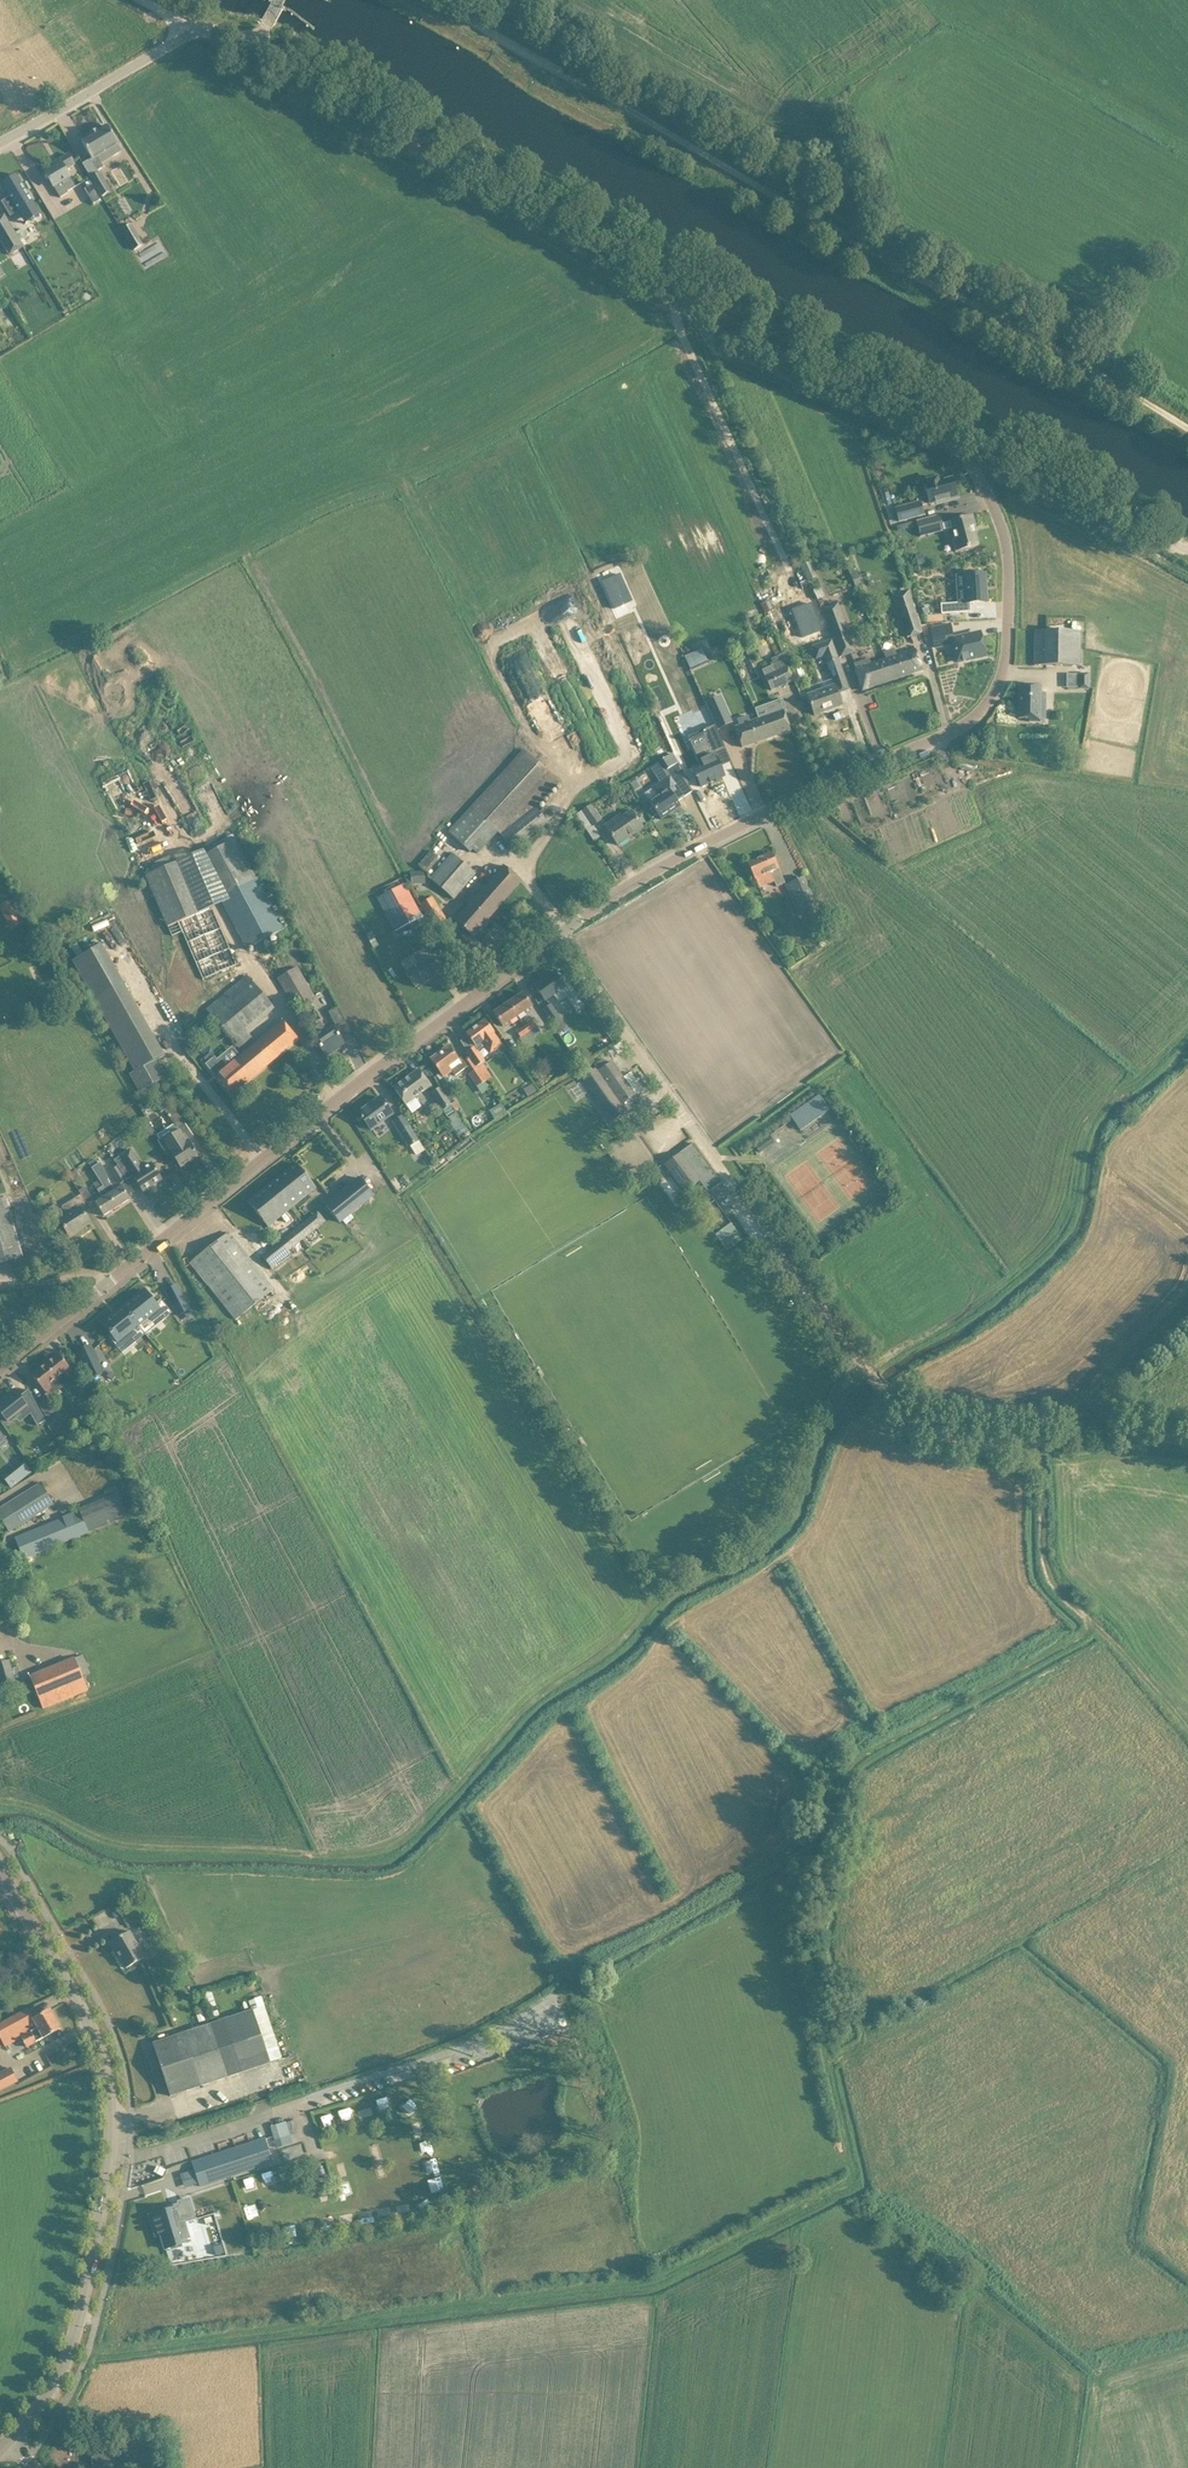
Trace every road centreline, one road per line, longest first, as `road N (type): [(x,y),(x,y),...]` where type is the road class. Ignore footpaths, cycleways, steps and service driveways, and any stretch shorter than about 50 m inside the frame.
road 1 (track): [(867,1367),(835,1397),(775,1526),(653,1602),(610,1650),(518,1718),(400,1842),(334,1856),(124,1846),(0,1801)]
road 2 (track): [(1038,1441),(1039,1559),(1094,1626),(854,1761),(811,1853),(421,2061)]
road 3 (track): [(423,0),(585,80),(1187,433)]
road 4 (unclassified): [(946,421),(255,45)]
road 5 (unclassified): [(556,937),(637,881),(965,725),(987,704),(1006,652),(1009,566),(998,516),(967,460)]
road 6 (unclassified): [(106,1285),(556,937)]
road 7 (track): [(1038,1441),(928,1433),(891,1403),(733,1187)]
road 8 (unclassified): [(421,2061),(170,2150),(109,2155)]
road 9 (tertiary): [(109,2155),(109,2087),(92,2029),(0,1870)]
road 10 (tertiary): [(8,2442),(54,2384),(73,2341),(109,2155)]
road 11 (unclassified): [(733,1187),(556,937)]
road 12 (unclassified): [(0,143),(199,29),(255,45)]
road 13 (unclassified): [(1187,549),(985,442)]
road 14 (track): [(1094,1626),(1187,1740)]
road 15 (unclassified): [(0,1373),(106,1285)]

